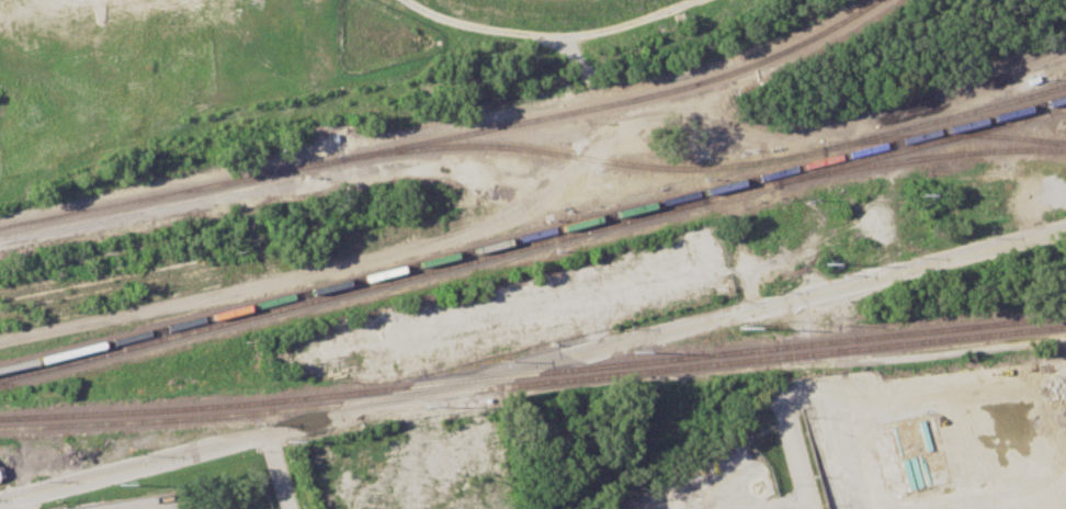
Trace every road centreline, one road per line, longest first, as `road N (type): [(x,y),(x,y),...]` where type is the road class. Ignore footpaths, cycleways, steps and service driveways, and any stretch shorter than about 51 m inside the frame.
road 1 (residential): [(0,502),(1065,229)]
road 2 (track): [(712,0),(616,36),(599,65)]
road 3 (residential): [(779,389),(809,508)]

